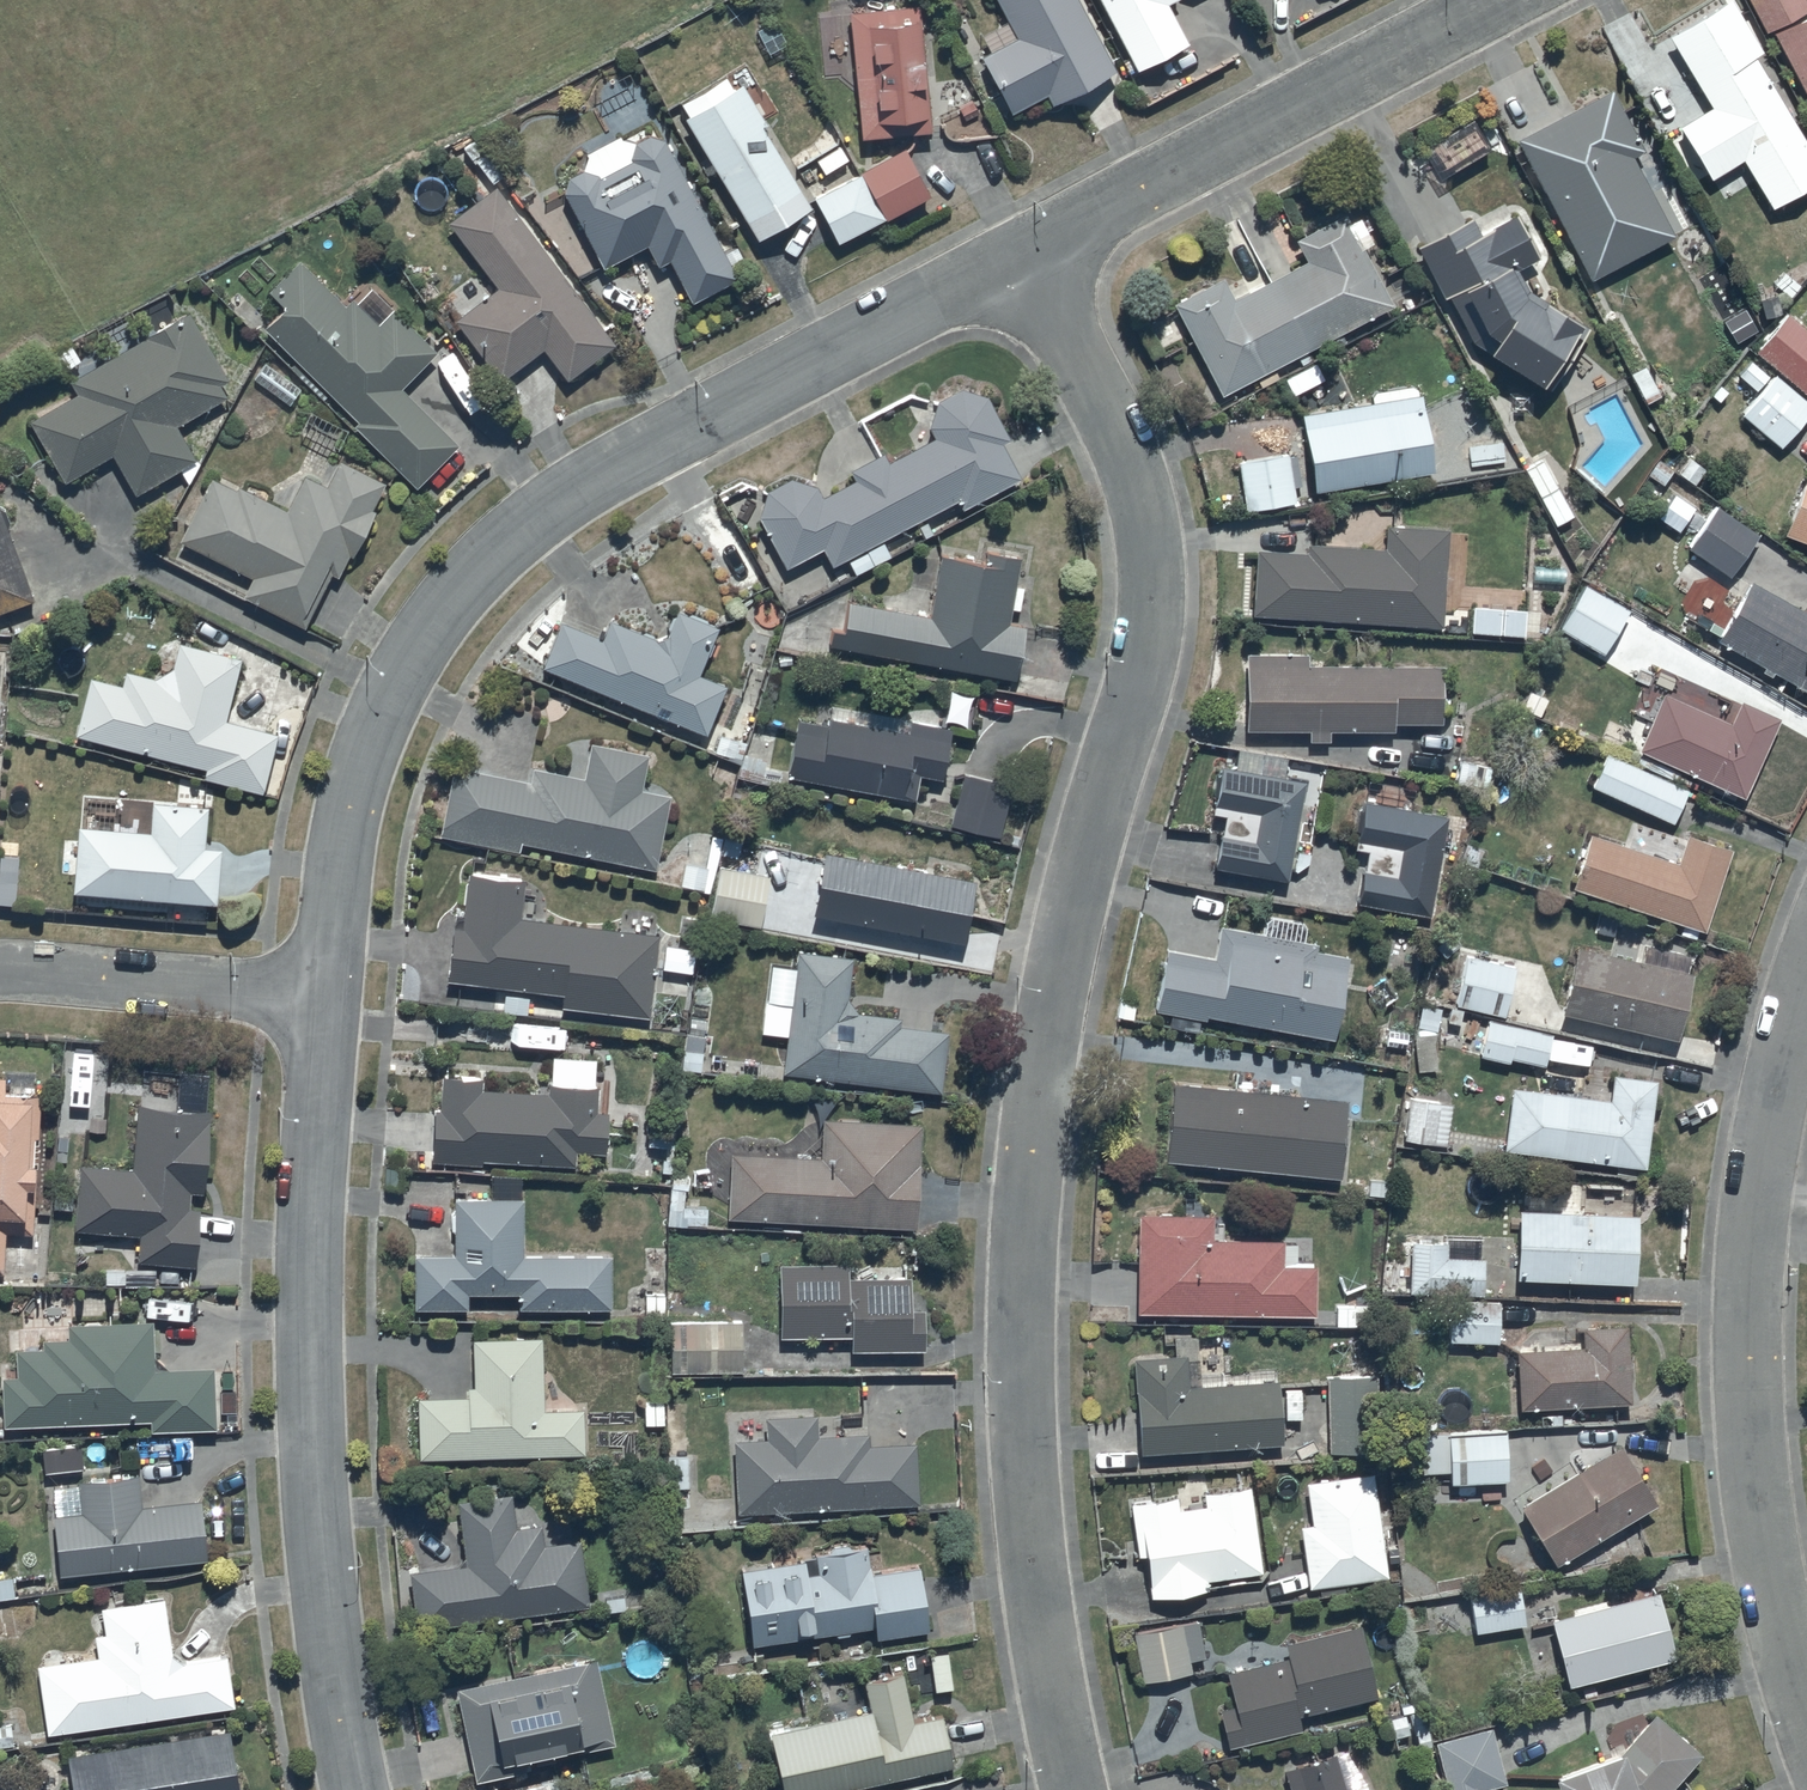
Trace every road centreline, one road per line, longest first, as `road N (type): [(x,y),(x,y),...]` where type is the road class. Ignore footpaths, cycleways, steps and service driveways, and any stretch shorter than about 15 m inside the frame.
road 1 (residential): [(1020,256),(1119,438),(1137,491),(1152,612),(1054,980),(1024,1233),(1021,1333),(1036,1562),(1076,1789)]
road 2 (residential): [(1020,256),(608,469),(479,565),(432,618),(374,721),(339,856),(322,995)]
road 3 (residential): [(322,995),(306,1347),(330,1640),(355,1789)]
road 4 (residential): [(1806,1709),(1763,1525),(1750,1361),(1767,1144),(1806,981)]
road 5 (residential): [(1498,0),(1020,256)]
road 6 (residential): [(322,995),(0,968)]

